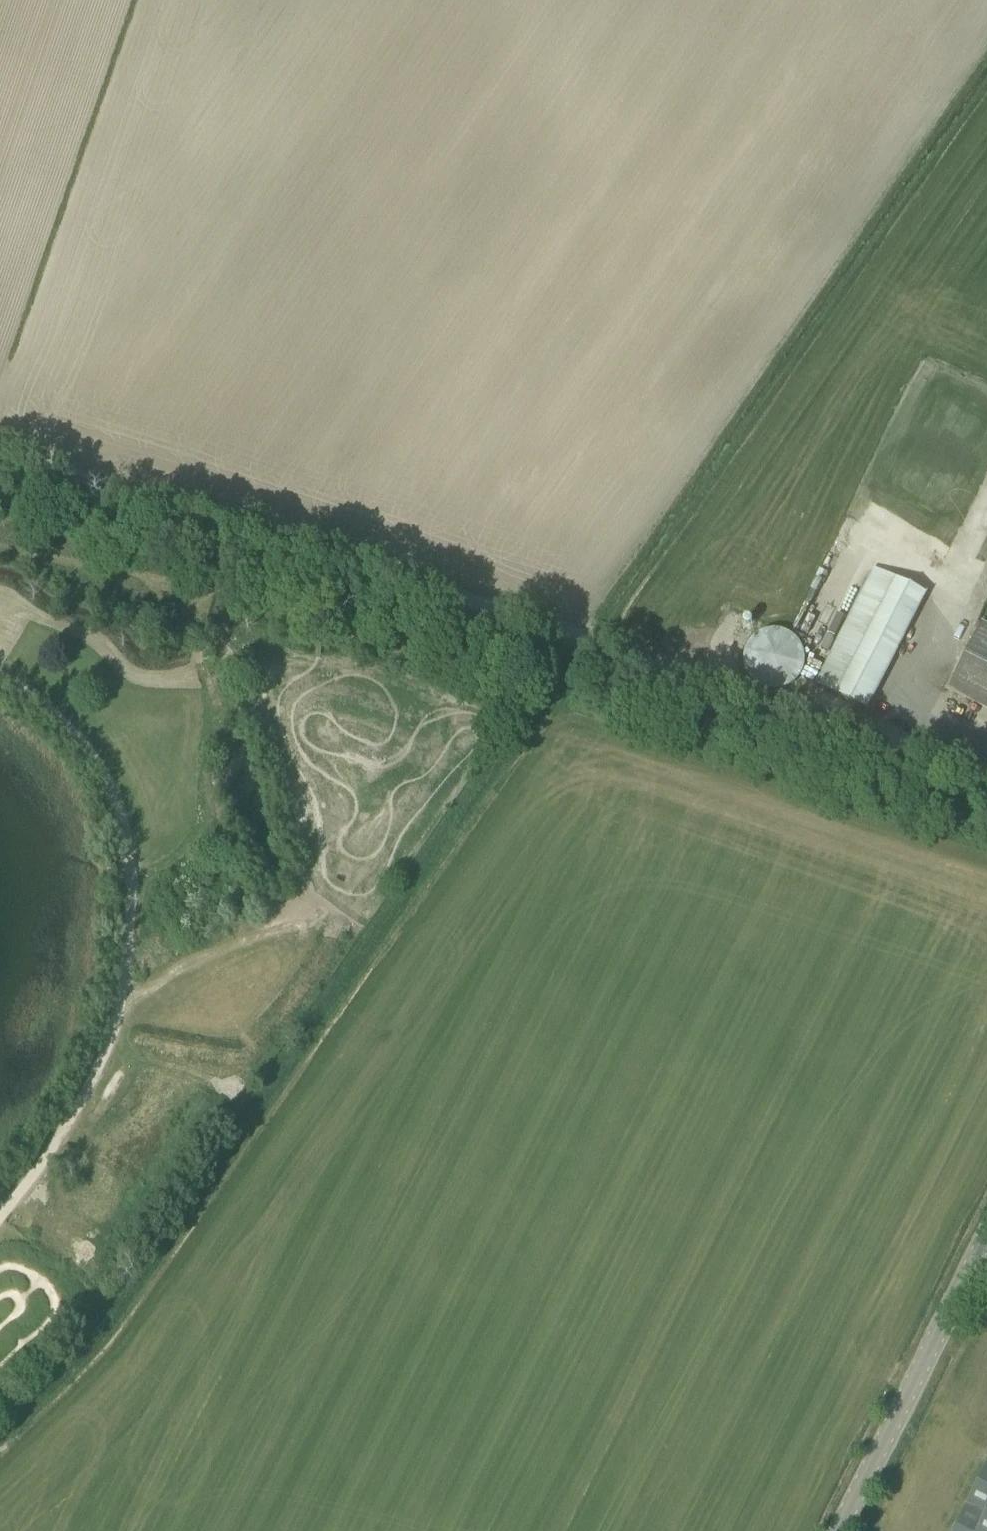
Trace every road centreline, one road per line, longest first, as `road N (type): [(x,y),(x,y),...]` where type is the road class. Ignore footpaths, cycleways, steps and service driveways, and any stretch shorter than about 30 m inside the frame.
road 1 (tertiary): [(830,1530),(986,1218)]

